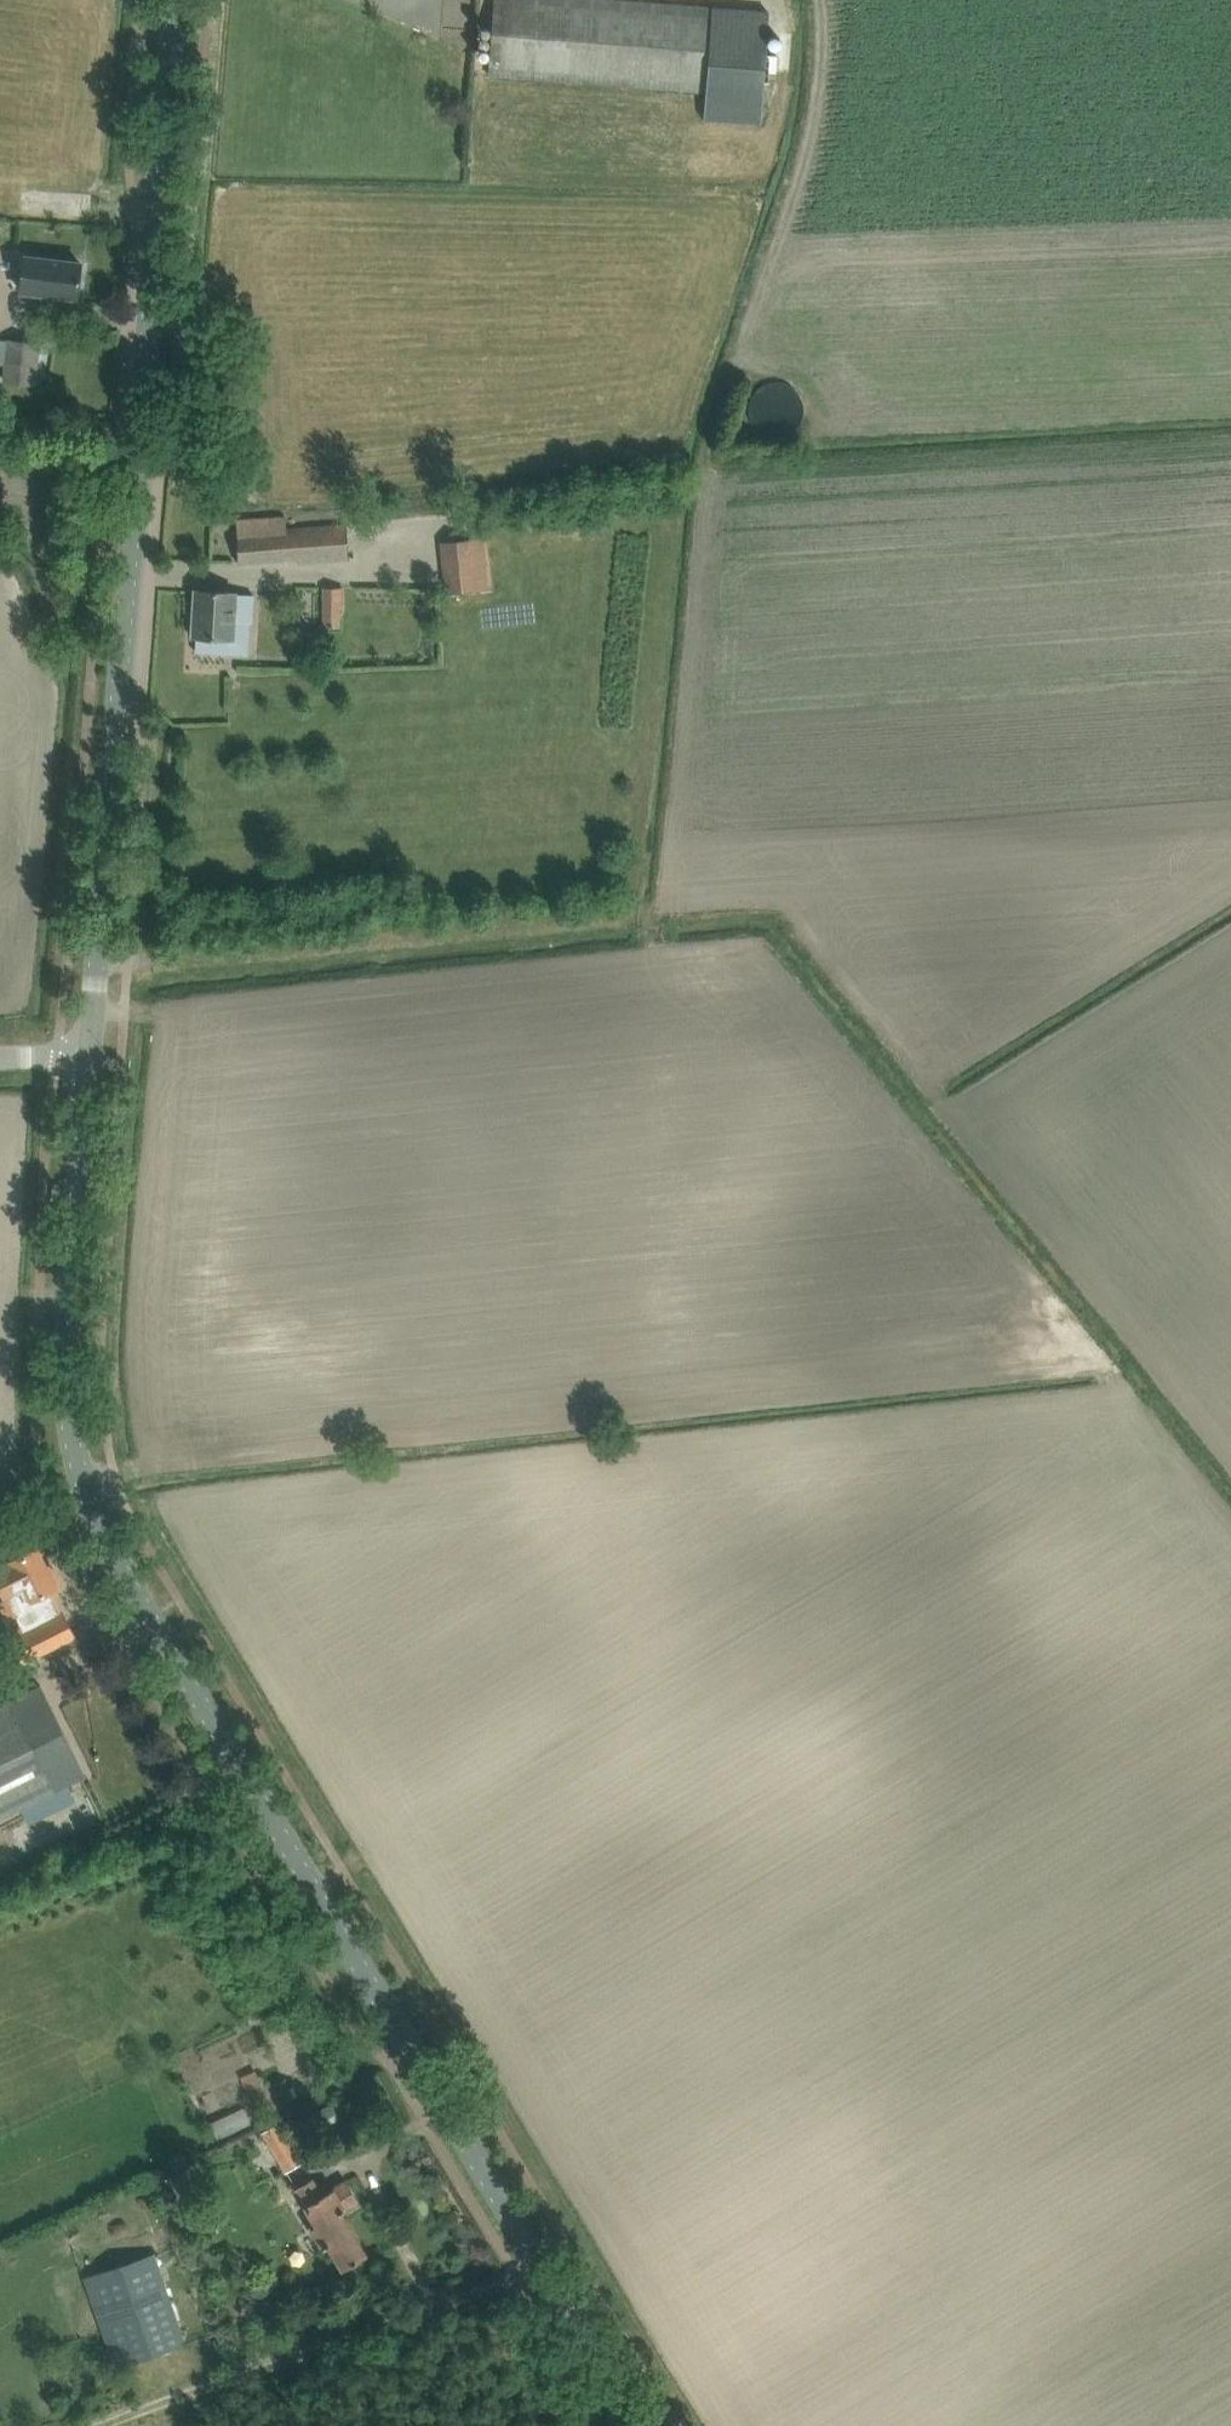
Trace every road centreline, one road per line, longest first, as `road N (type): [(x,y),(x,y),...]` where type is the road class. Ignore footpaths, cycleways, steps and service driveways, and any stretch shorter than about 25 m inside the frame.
road 1 (tertiary): [(636,2425),(121,1574),(90,1507),(70,1412),(89,1061)]
road 2 (tertiary): [(89,1061),(172,0)]
road 3 (track): [(93,2425),(509,2270)]

